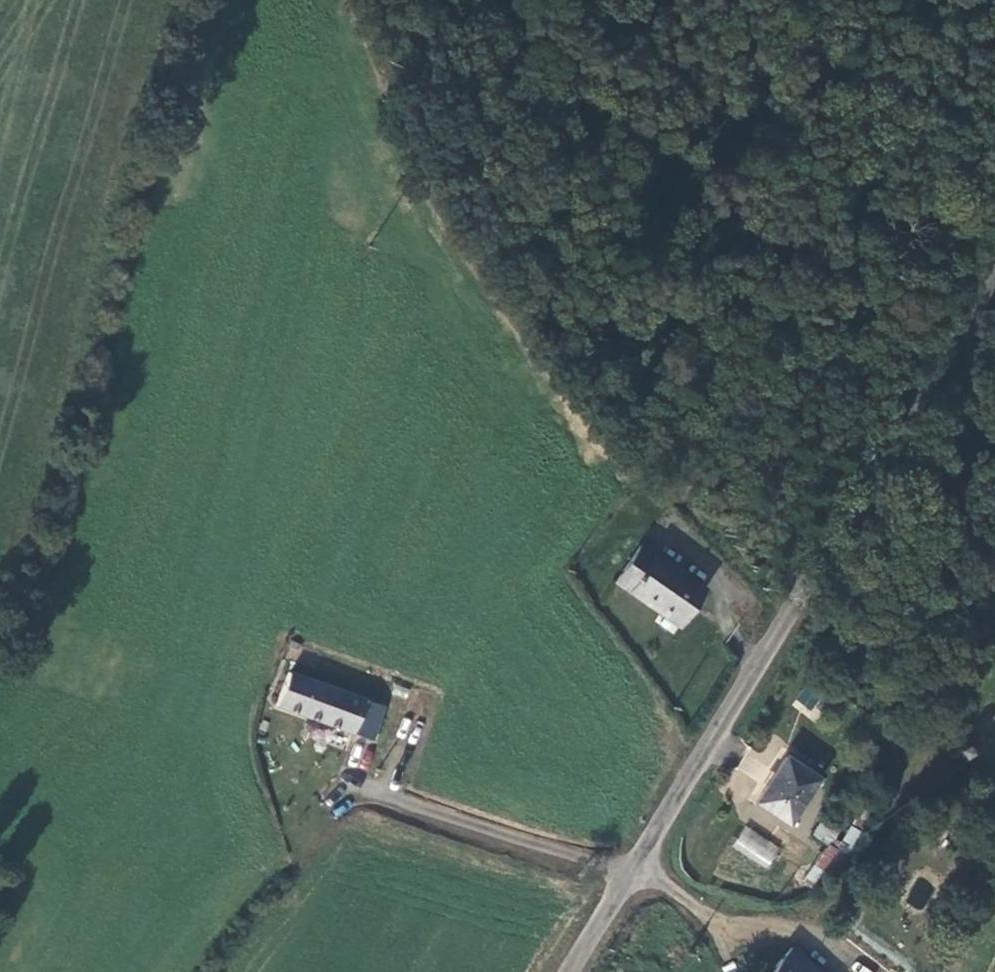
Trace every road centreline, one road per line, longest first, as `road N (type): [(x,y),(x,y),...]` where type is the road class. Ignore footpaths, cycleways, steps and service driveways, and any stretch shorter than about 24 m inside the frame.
road 1 (unclassified): [(569,971),(994,295)]

